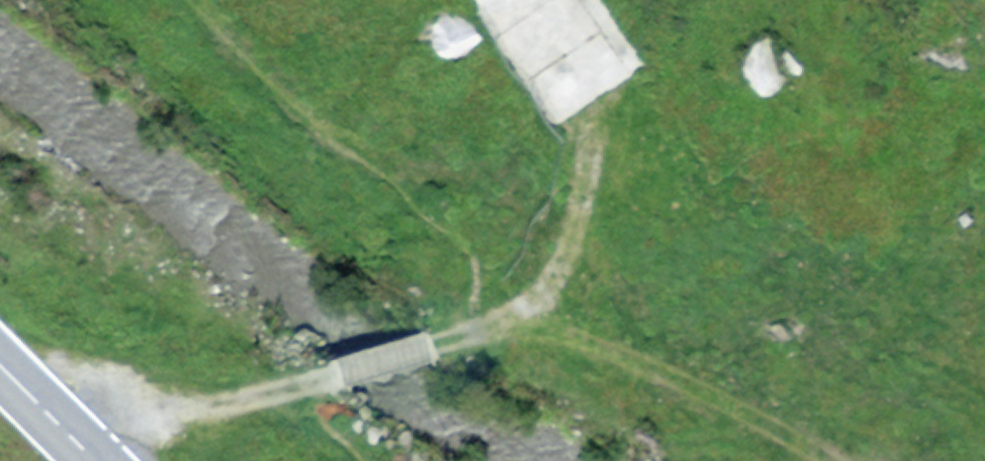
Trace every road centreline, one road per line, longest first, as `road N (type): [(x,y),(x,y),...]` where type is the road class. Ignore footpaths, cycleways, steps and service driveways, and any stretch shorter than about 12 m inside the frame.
road 1 (track): [(539,303),(566,265),(582,206),(588,123),(533,8)]
road 2 (track): [(539,303),(802,460)]
road 3 (track): [(318,380),(71,441)]
road 4 (track): [(318,380),(439,349),(539,303)]
road 5 (secondary): [(92,460),(0,369)]

